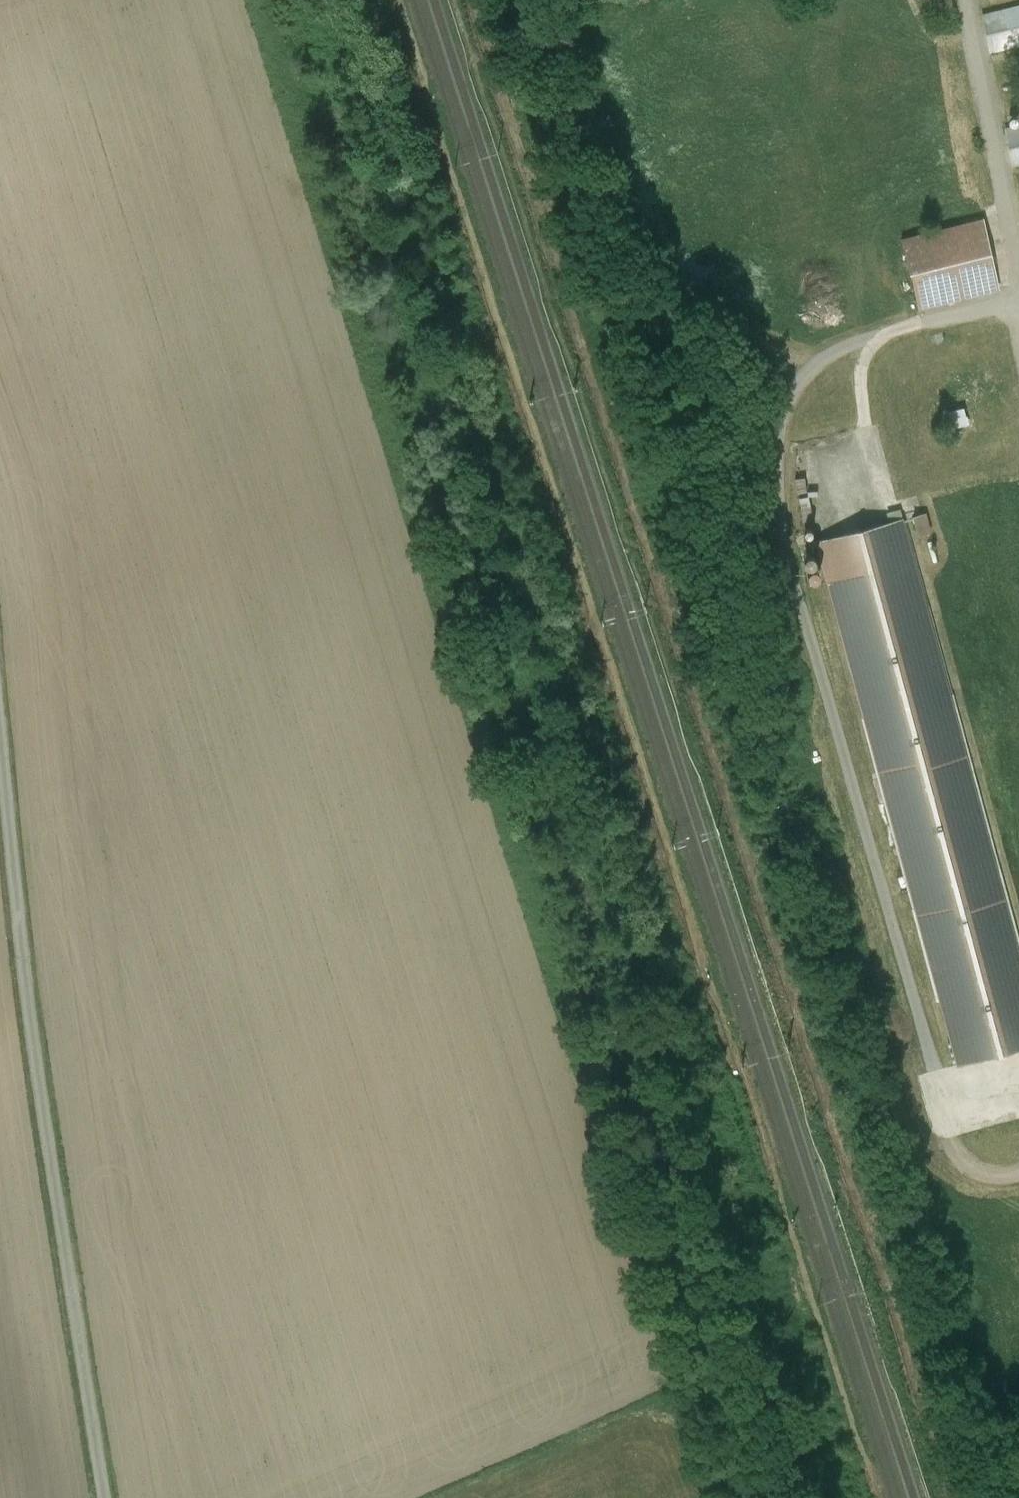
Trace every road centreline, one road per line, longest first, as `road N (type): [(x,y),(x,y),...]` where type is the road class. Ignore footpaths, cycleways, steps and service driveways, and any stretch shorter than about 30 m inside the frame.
road 1 (unclassified): [(0,719),(35,1040),(108,1497)]

